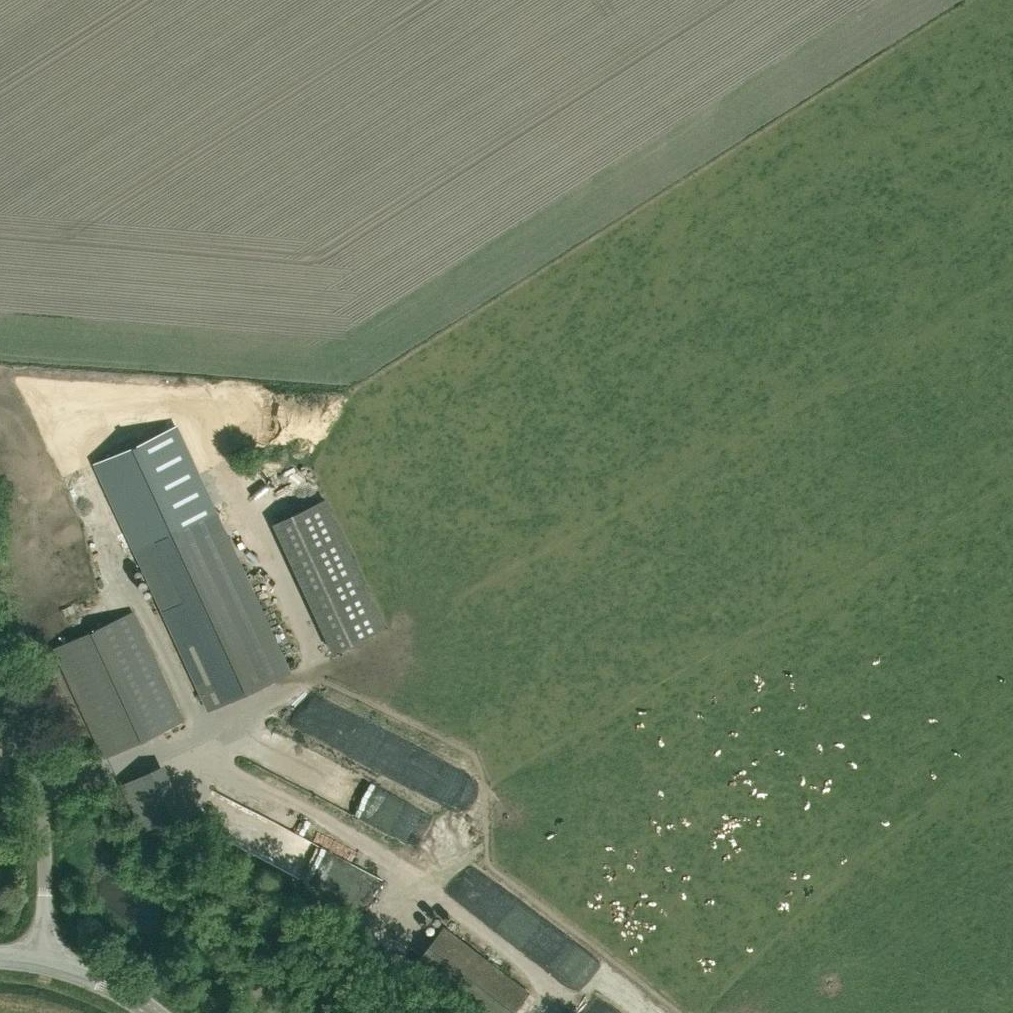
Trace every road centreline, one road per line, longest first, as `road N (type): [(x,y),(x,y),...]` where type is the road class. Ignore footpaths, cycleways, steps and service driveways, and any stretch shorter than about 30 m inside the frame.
road 1 (unclassified): [(40,961),(36,835),(20,737),(0,690)]
road 2 (tertiary): [(155,1012),(92,975),(40,961)]

